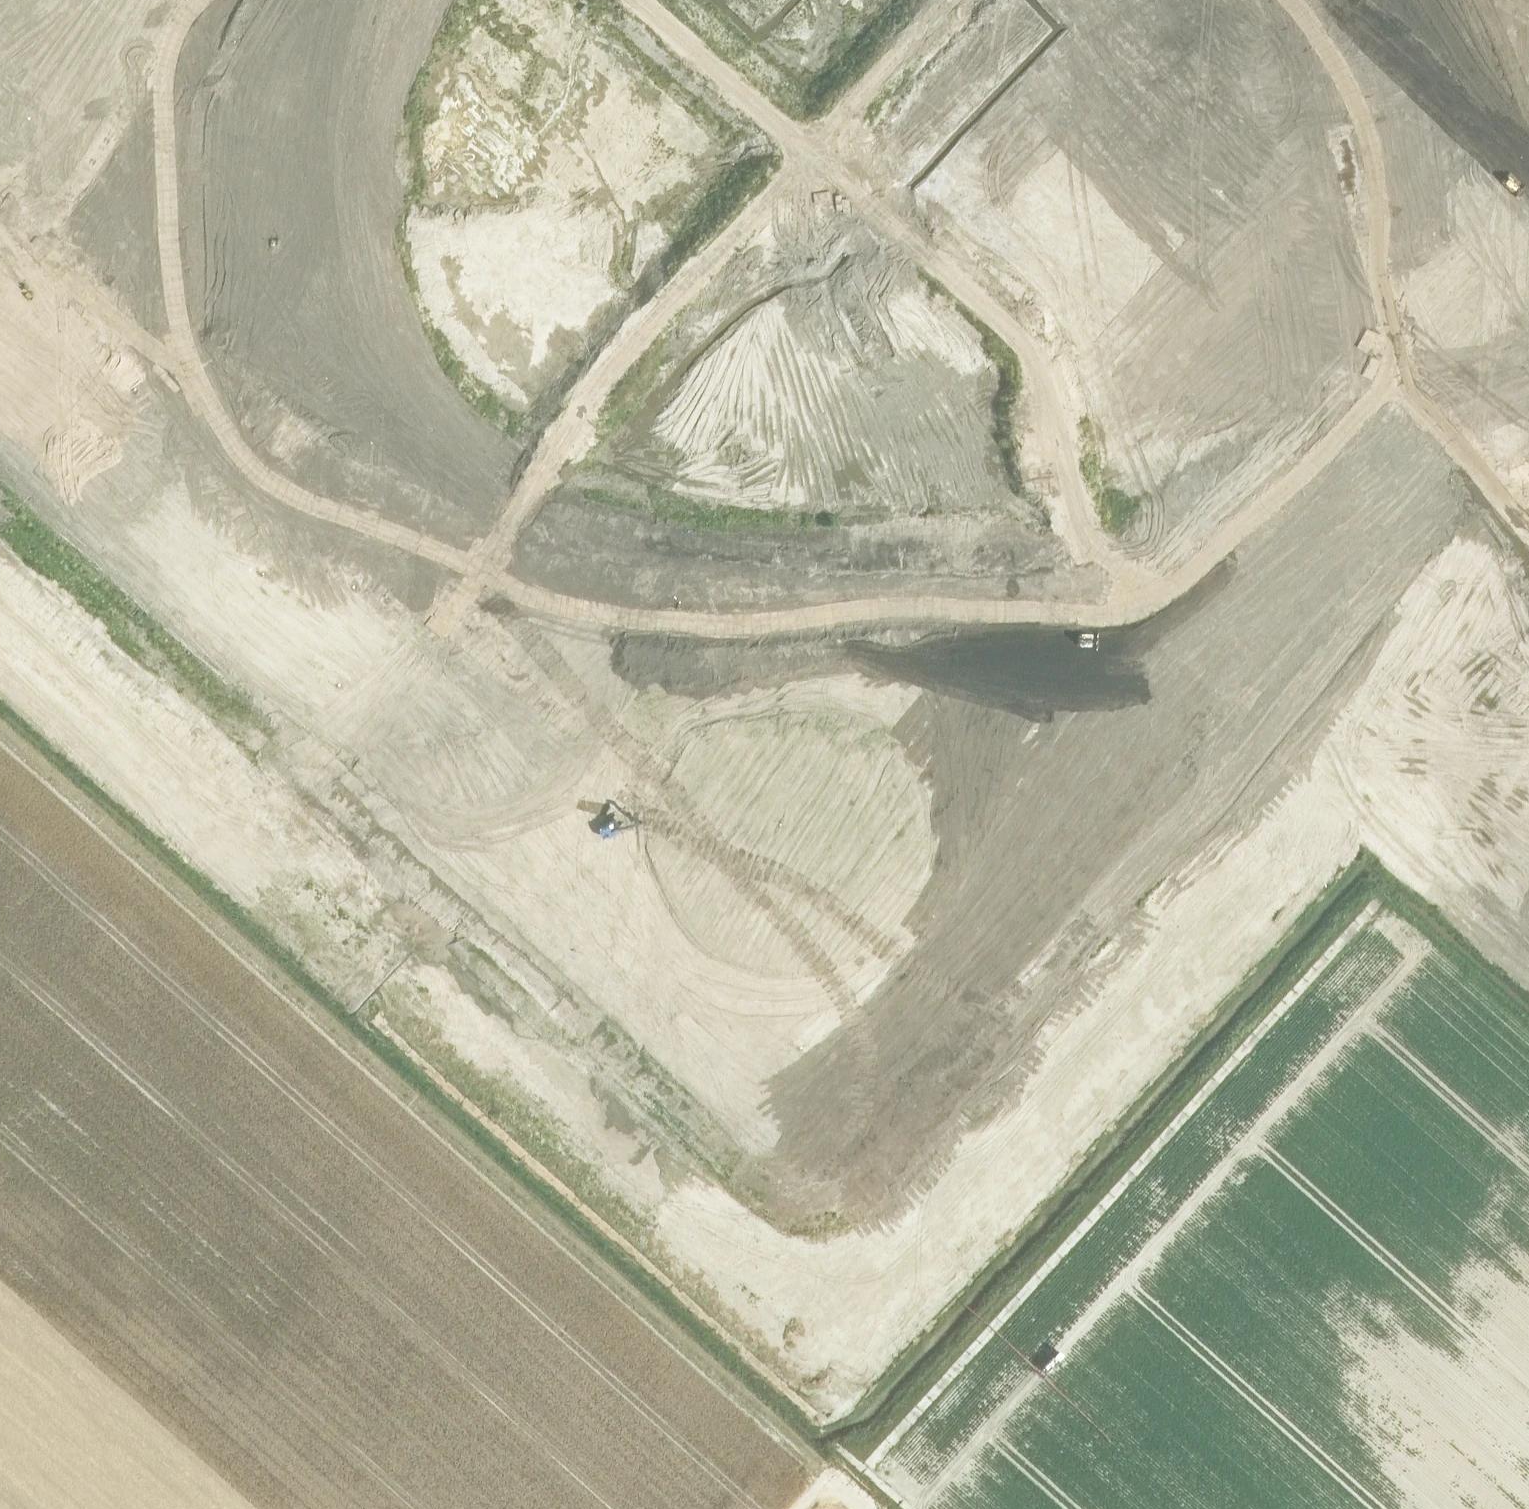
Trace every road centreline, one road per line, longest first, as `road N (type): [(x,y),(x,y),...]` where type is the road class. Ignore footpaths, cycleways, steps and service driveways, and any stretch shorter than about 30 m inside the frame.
road 1 (track): [(299,0),(313,130),(308,254),(335,433),(410,682),(524,902),(604,997),(711,1052),(817,1045),(923,978),(979,882),(1032,743),(1104,646),(1209,575),(1309,552),(1444,581),(1528,636)]
road 2 (track): [(802,1508),(828,1480),(841,1491),(1381,898)]
road 3 (track): [(222,365),(128,390),(99,292),(35,185),(0,151)]
road 4 (track): [(308,254),(280,318),(222,365),(286,388),(335,433)]

